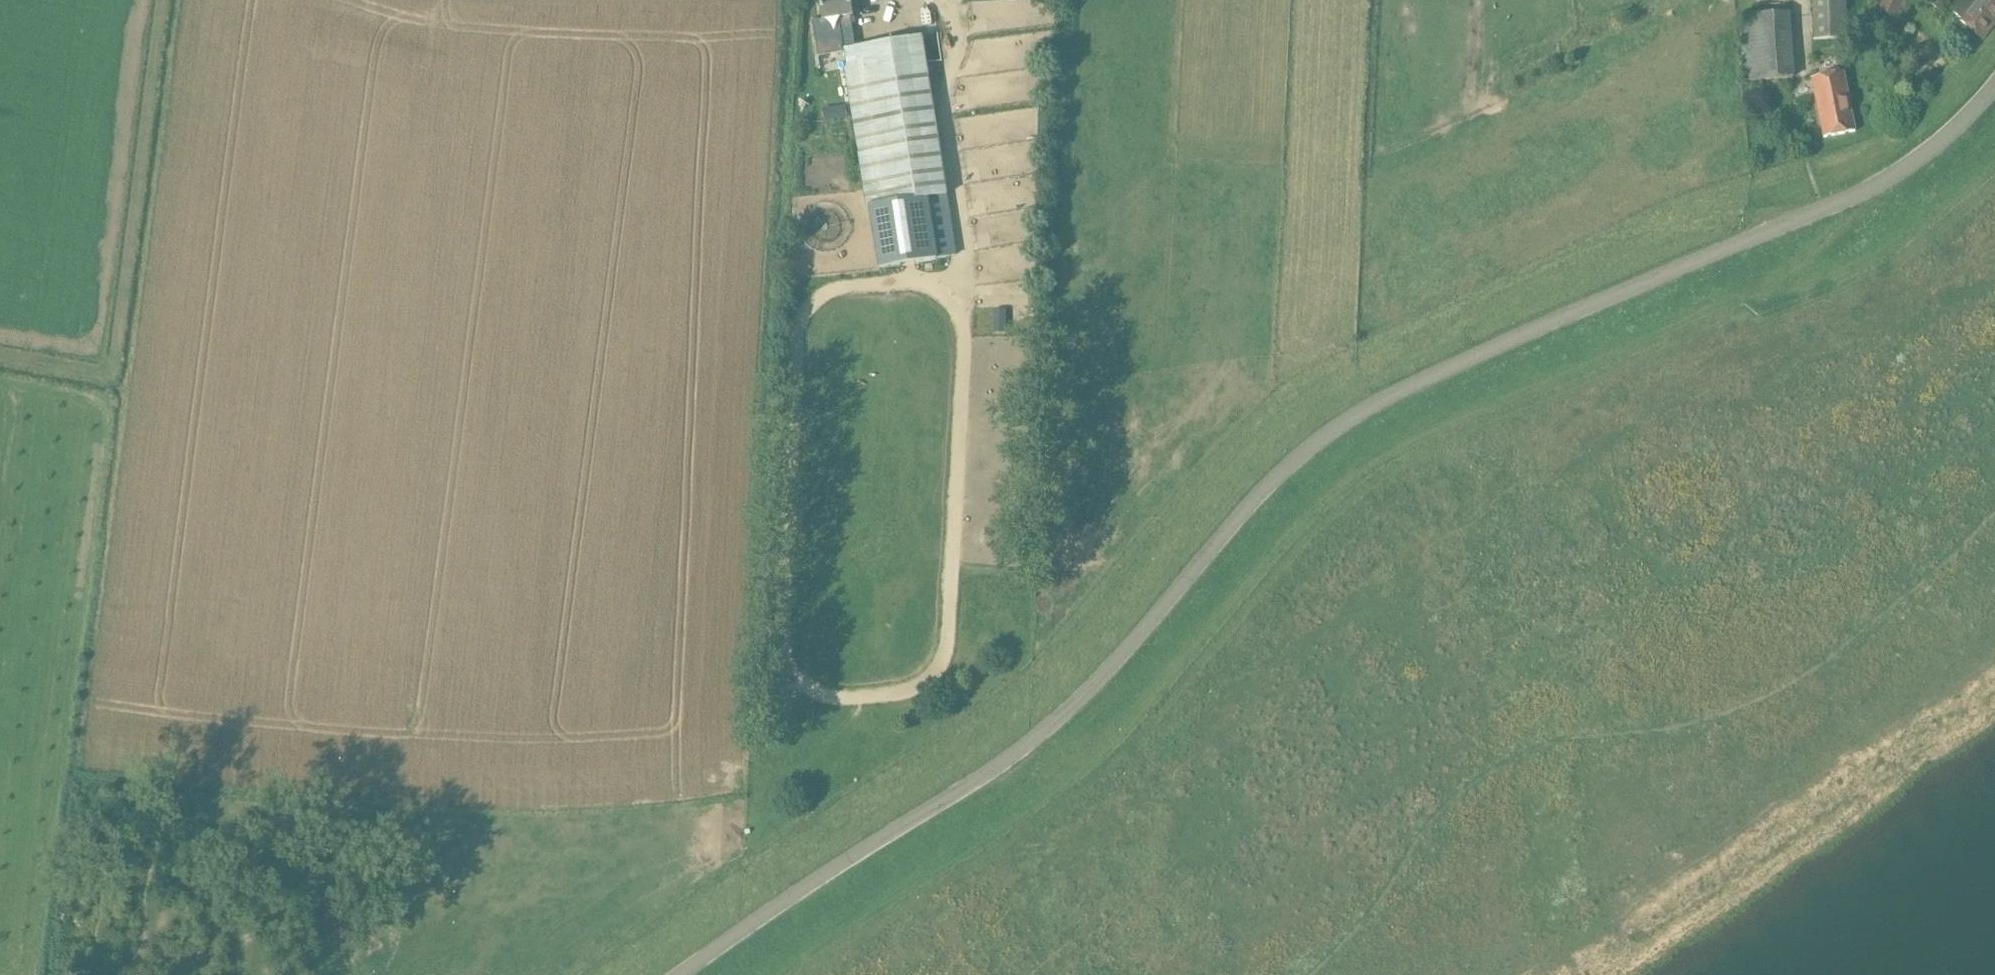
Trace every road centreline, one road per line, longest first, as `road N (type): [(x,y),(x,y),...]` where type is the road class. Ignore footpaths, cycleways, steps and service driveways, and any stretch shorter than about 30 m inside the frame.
road 1 (tertiary): [(680,974),(1056,724),(1268,485),(1323,437),(1403,390),(1888,181),(1994,85)]

